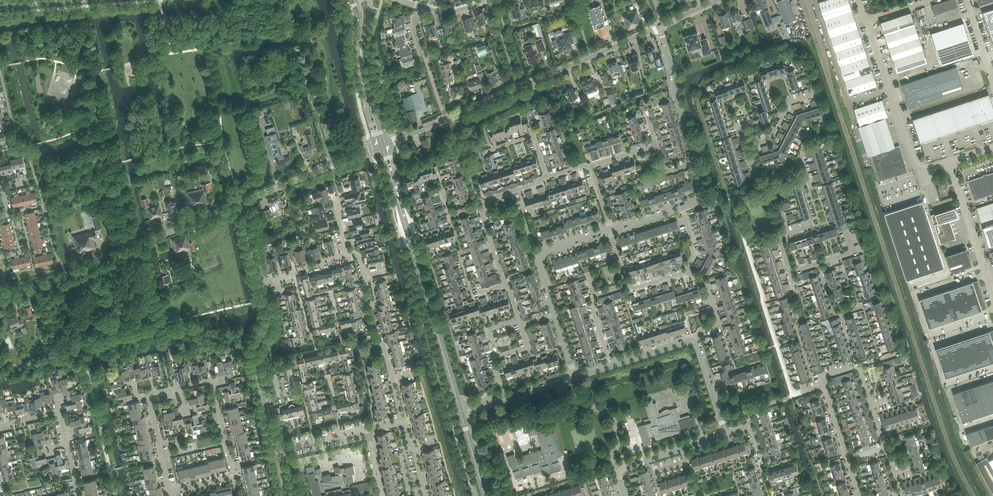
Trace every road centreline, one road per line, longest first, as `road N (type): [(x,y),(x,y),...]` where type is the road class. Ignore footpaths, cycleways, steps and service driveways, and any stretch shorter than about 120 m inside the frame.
road 1 (tertiary): [(383,145),(659,27)]
road 2 (tertiary): [(459,408),(383,145)]
road 3 (residential): [(0,303),(234,206),(247,209)]
road 4 (residential): [(400,420),(385,348),(371,332),(362,261),(347,254)]
road 5 (tertiary): [(247,209),(256,198),(383,145)]
road 6 (unclassified): [(992,296),(948,162)]
road 7 (residential): [(696,162),(659,27)]
road 8 (residential): [(555,315),(540,255),(610,230)]
road 9 (residential): [(758,187),(746,147),(770,139),(788,104),(815,95)]
road 10 (tertiary): [(264,398),(253,351),(270,319),(263,282)]

